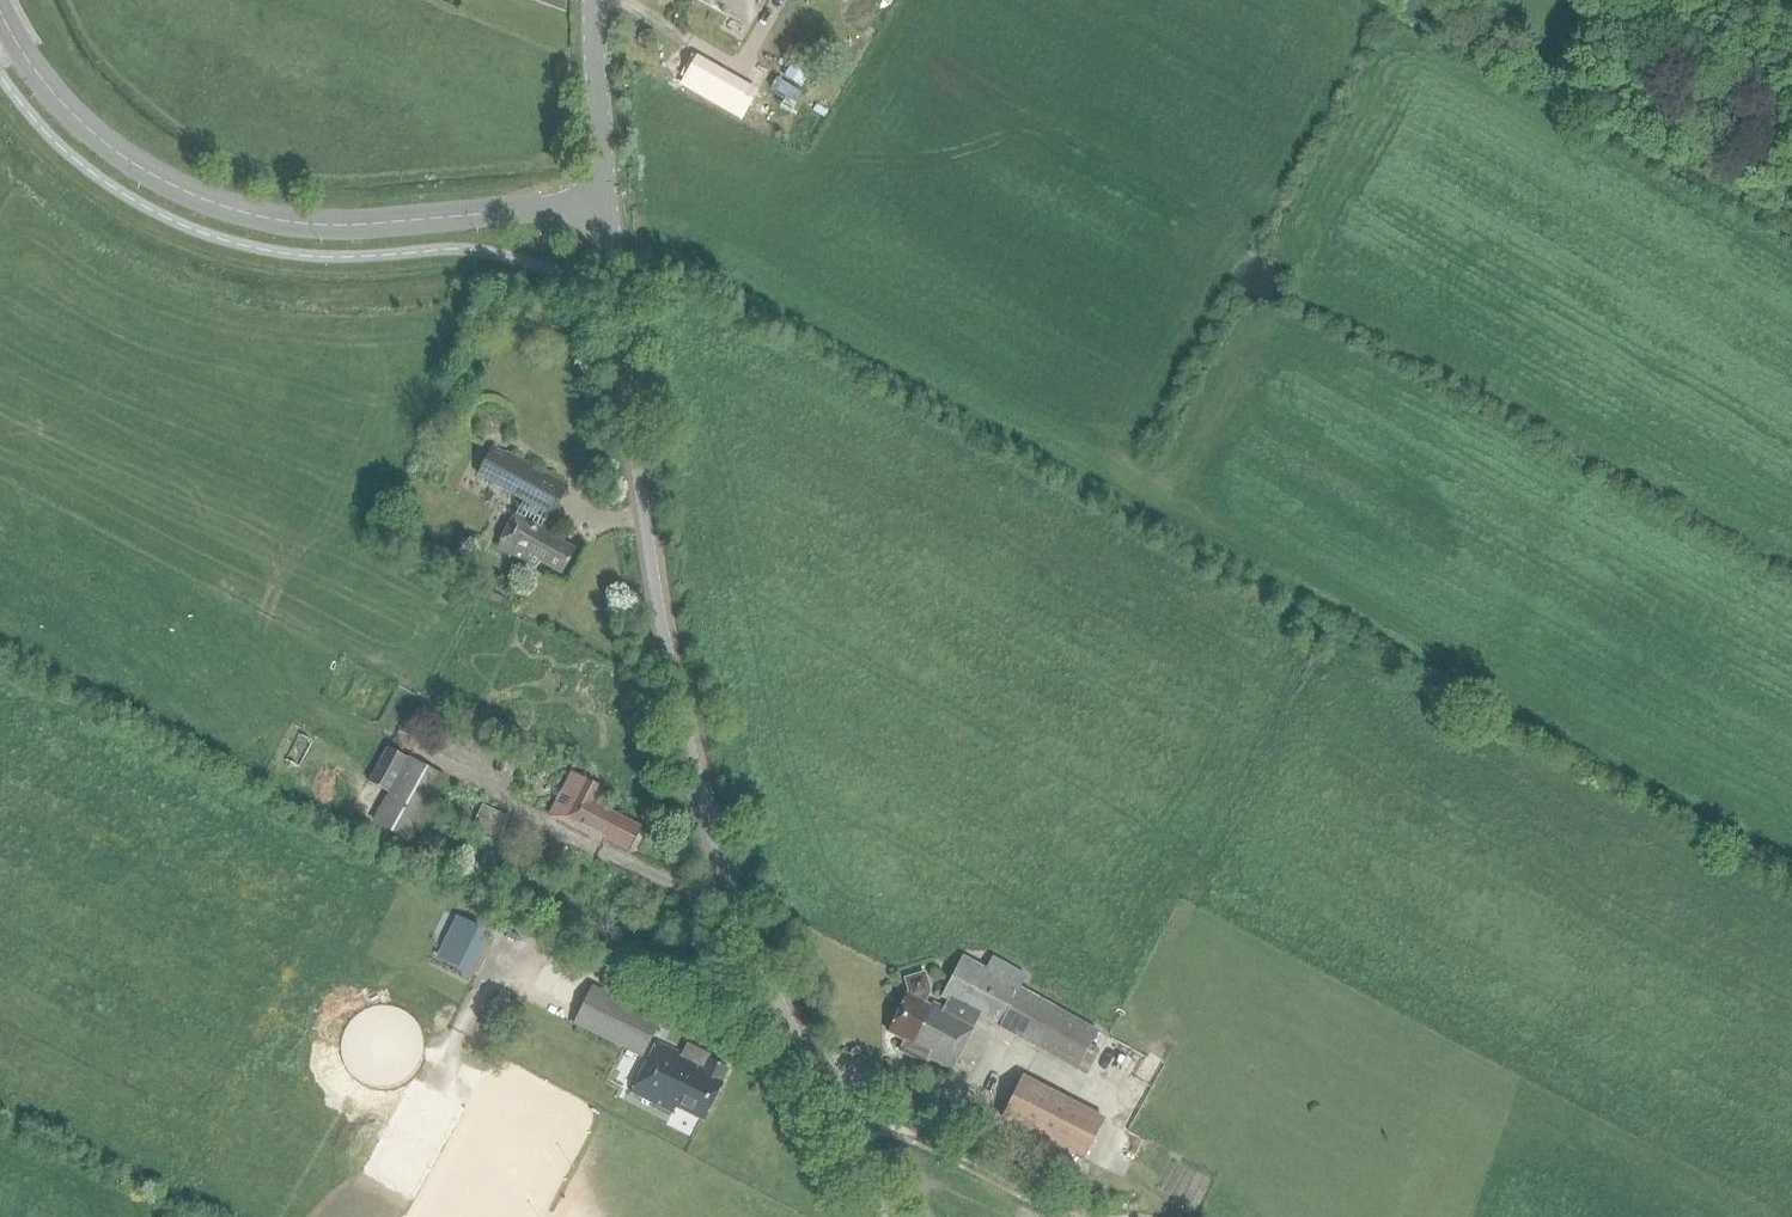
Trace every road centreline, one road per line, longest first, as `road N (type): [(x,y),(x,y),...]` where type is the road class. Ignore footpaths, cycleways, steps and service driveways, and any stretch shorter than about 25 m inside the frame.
road 1 (tertiary): [(889,1216),(758,958),(708,819),(679,711),(649,532),(606,207)]
road 2 (tertiary): [(606,207),(345,226),(230,211),(162,183),(101,143),(13,50),(0,15)]
road 3 (track): [(1072,1216),(906,1134),(848,1136)]
road 4 (tertiary): [(606,207),(599,0)]

